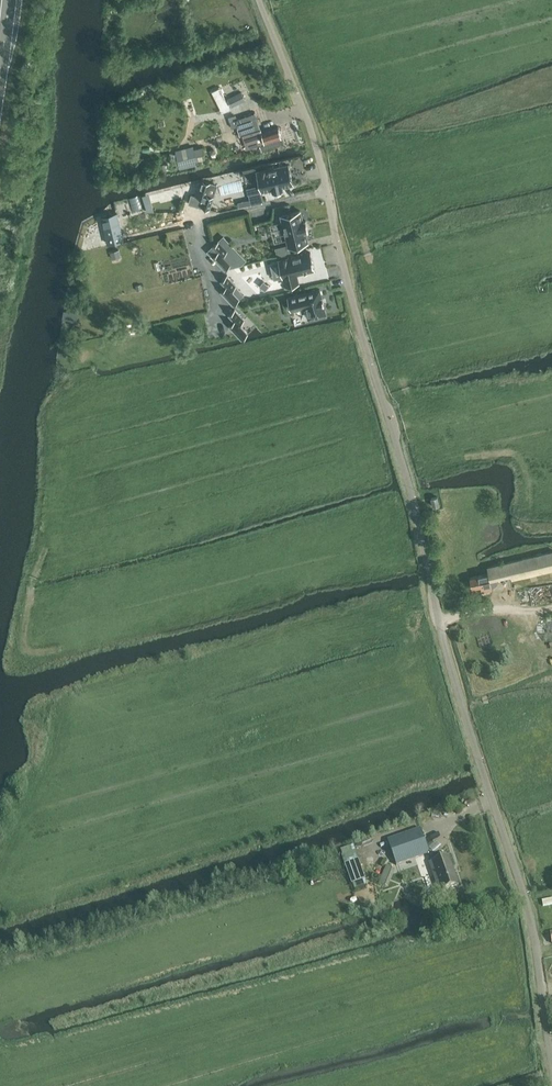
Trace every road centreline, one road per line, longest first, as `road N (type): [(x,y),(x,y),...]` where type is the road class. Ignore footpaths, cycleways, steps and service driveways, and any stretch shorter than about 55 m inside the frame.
road 1 (unclassified): [(551,1055),(525,898),(443,640),(417,507),(323,192)]
road 2 (residential): [(222,324),(205,220),(323,192)]
road 3 (unclassified): [(323,192),(260,0)]

